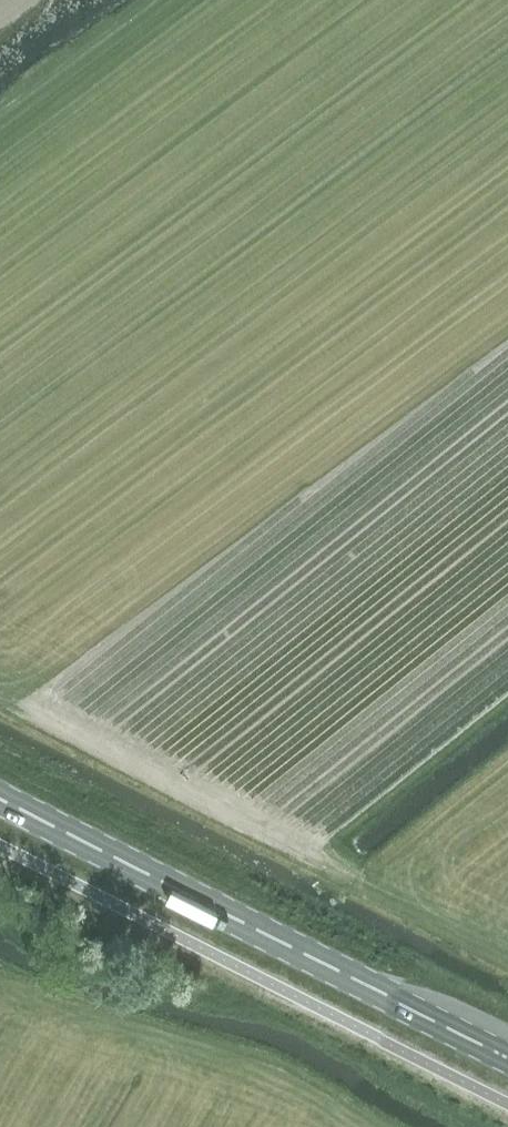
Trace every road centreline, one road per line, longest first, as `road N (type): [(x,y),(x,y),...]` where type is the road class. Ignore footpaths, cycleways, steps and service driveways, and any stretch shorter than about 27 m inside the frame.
road 1 (primary): [(507,1057),(0,802)]

